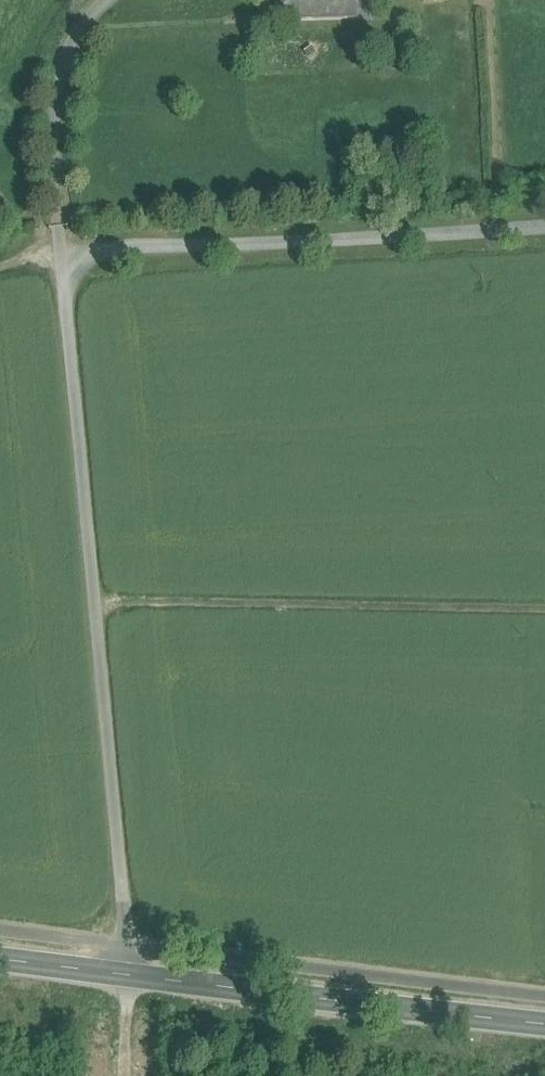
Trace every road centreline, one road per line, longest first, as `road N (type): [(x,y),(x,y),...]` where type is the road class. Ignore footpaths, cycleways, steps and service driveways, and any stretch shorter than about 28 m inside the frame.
road 1 (track): [(122,1075),(128,976),(58,249)]
road 2 (secondary): [(0,960),(544,1023)]
road 3 (track): [(544,229),(58,249)]
road 4 (track): [(58,249),(53,88),(93,13),(111,0)]

